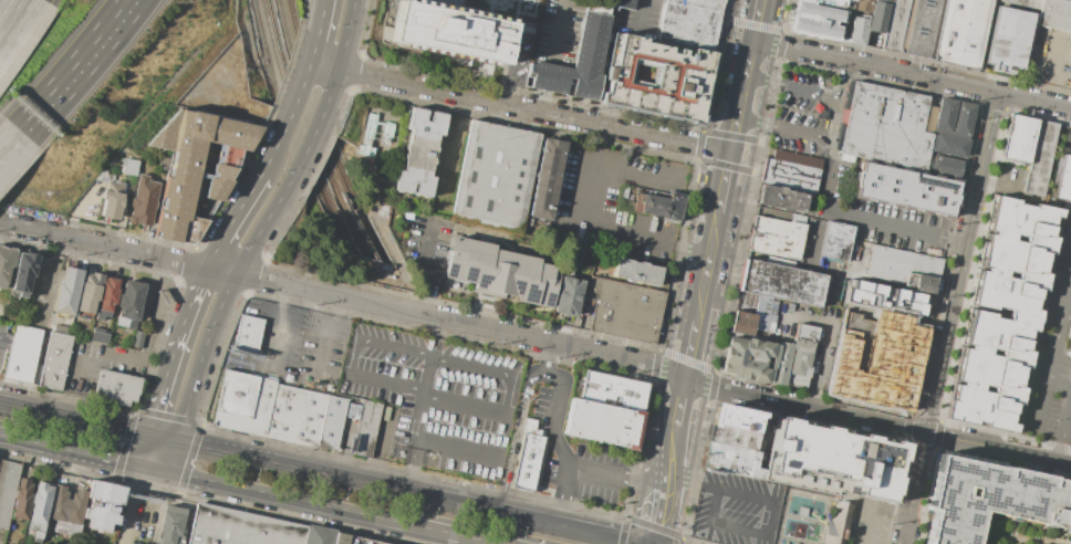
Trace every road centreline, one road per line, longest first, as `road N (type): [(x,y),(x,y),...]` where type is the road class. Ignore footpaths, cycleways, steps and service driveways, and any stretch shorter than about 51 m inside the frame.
road 1 (residential): [(1070,462),(721,390),(656,367),(0,223)]
road 2 (primary): [(636,543),(177,442)]
road 3 (residential): [(902,543),(996,93)]
road 4 (residential): [(732,150),(309,60)]
road 5 (residential): [(1070,110),(755,41)]
road 6 (primary): [(167,472),(407,524)]
road 7 (secondary): [(177,442),(237,274)]
road 8 (motorway): [(13,126),(119,0)]
road 9 (secondary): [(199,285),(146,436)]
road 10 (primary): [(0,436),(137,465)]
road 11 (secondary): [(268,164),(207,268)]

